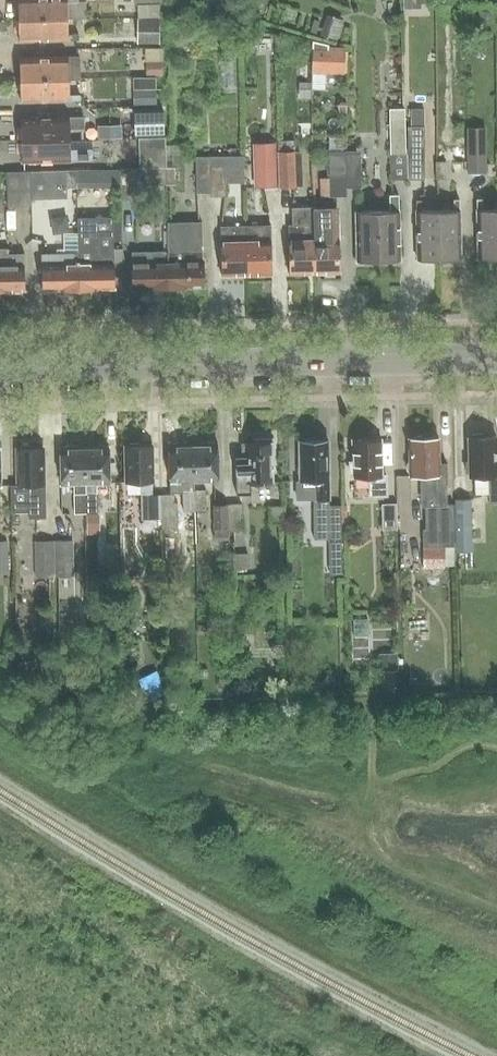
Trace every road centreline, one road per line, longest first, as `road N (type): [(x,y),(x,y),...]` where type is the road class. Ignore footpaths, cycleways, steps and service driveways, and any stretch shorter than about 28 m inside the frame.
road 1 (tertiary): [(496,358),(0,367)]

